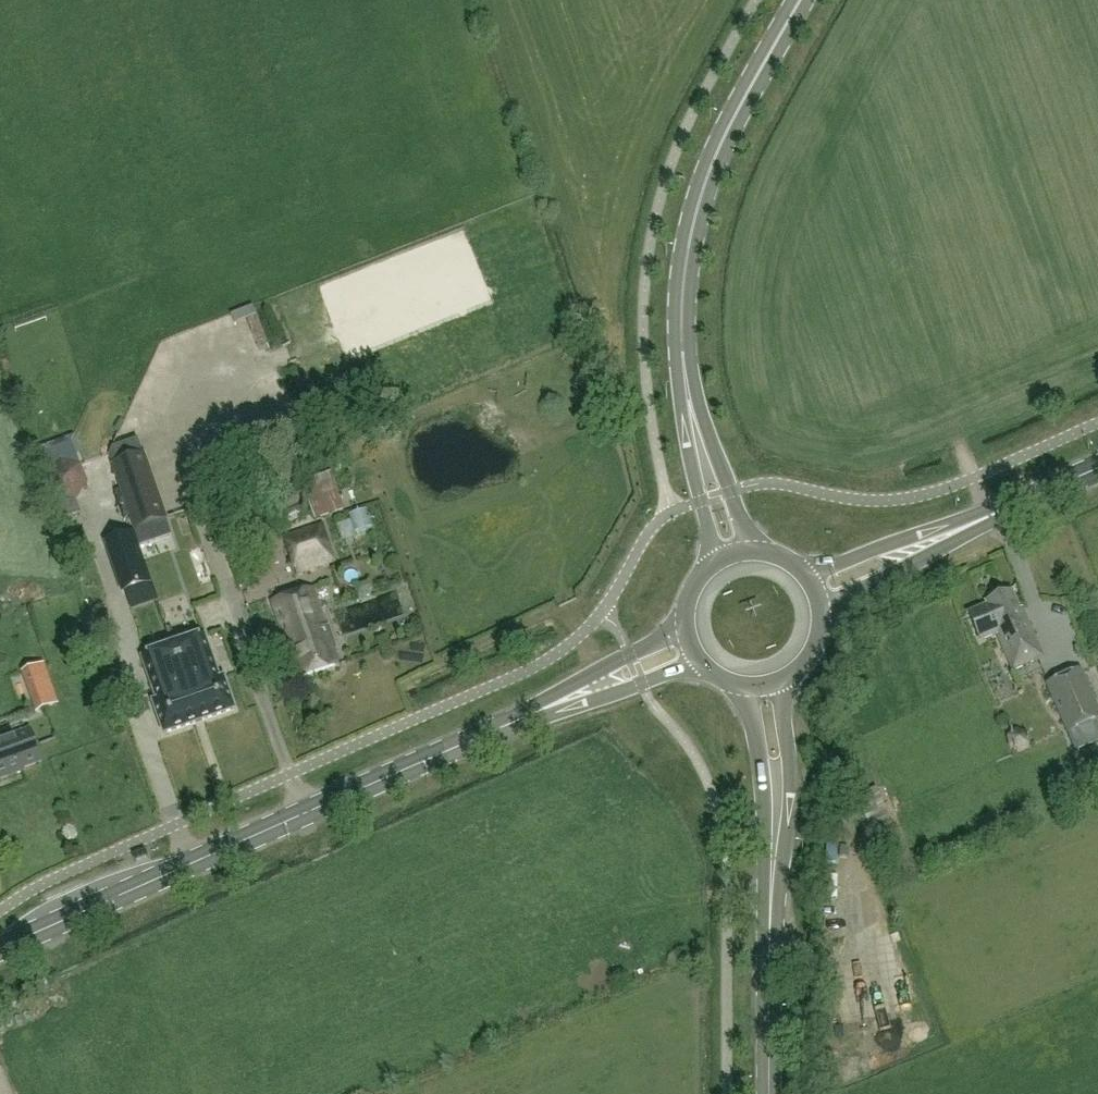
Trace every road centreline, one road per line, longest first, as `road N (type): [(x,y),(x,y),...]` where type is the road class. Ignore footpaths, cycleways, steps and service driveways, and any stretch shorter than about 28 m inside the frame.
road 1 (secondary): [(0,950),(687,648)]
road 2 (tertiary): [(730,554),(681,387),(684,246),(725,130),(795,0)]
road 3 (secondary): [(769,1093),(778,776),(765,687)]
road 4 (secondary): [(814,593),(1097,469)]
road 5 (secondary): [(765,687),(796,672),(815,644),(814,593)]

